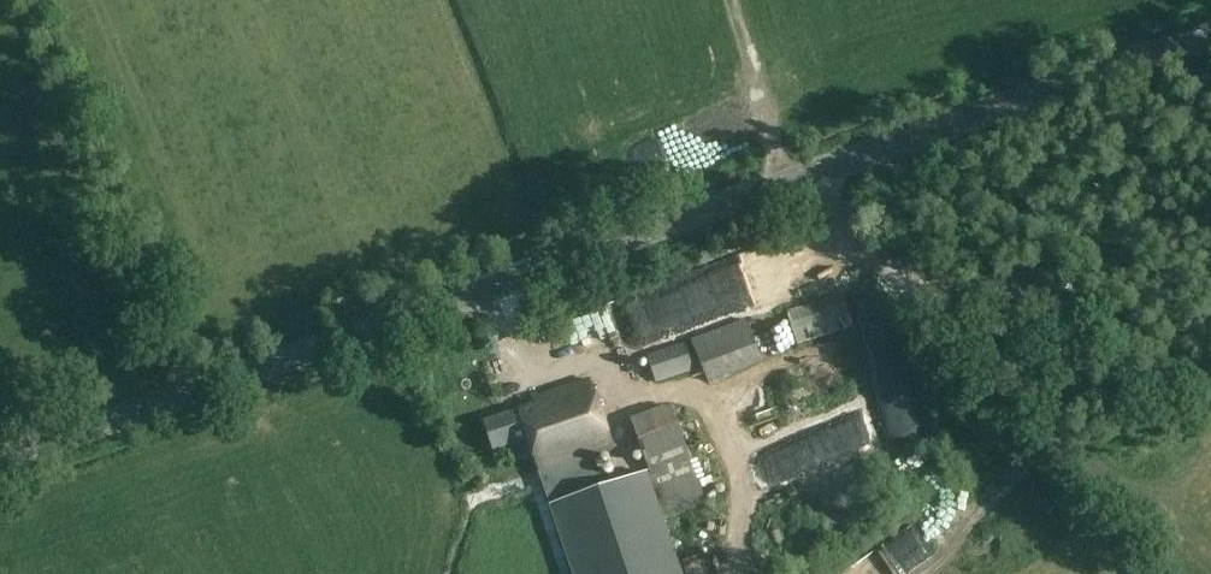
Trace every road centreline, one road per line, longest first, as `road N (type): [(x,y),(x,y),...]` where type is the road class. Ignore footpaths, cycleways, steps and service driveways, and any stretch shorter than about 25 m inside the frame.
road 1 (tertiary): [(0,473),(1210,41)]
road 2 (track): [(189,406),(17,0)]
road 3 (track): [(782,193),(725,0)]

